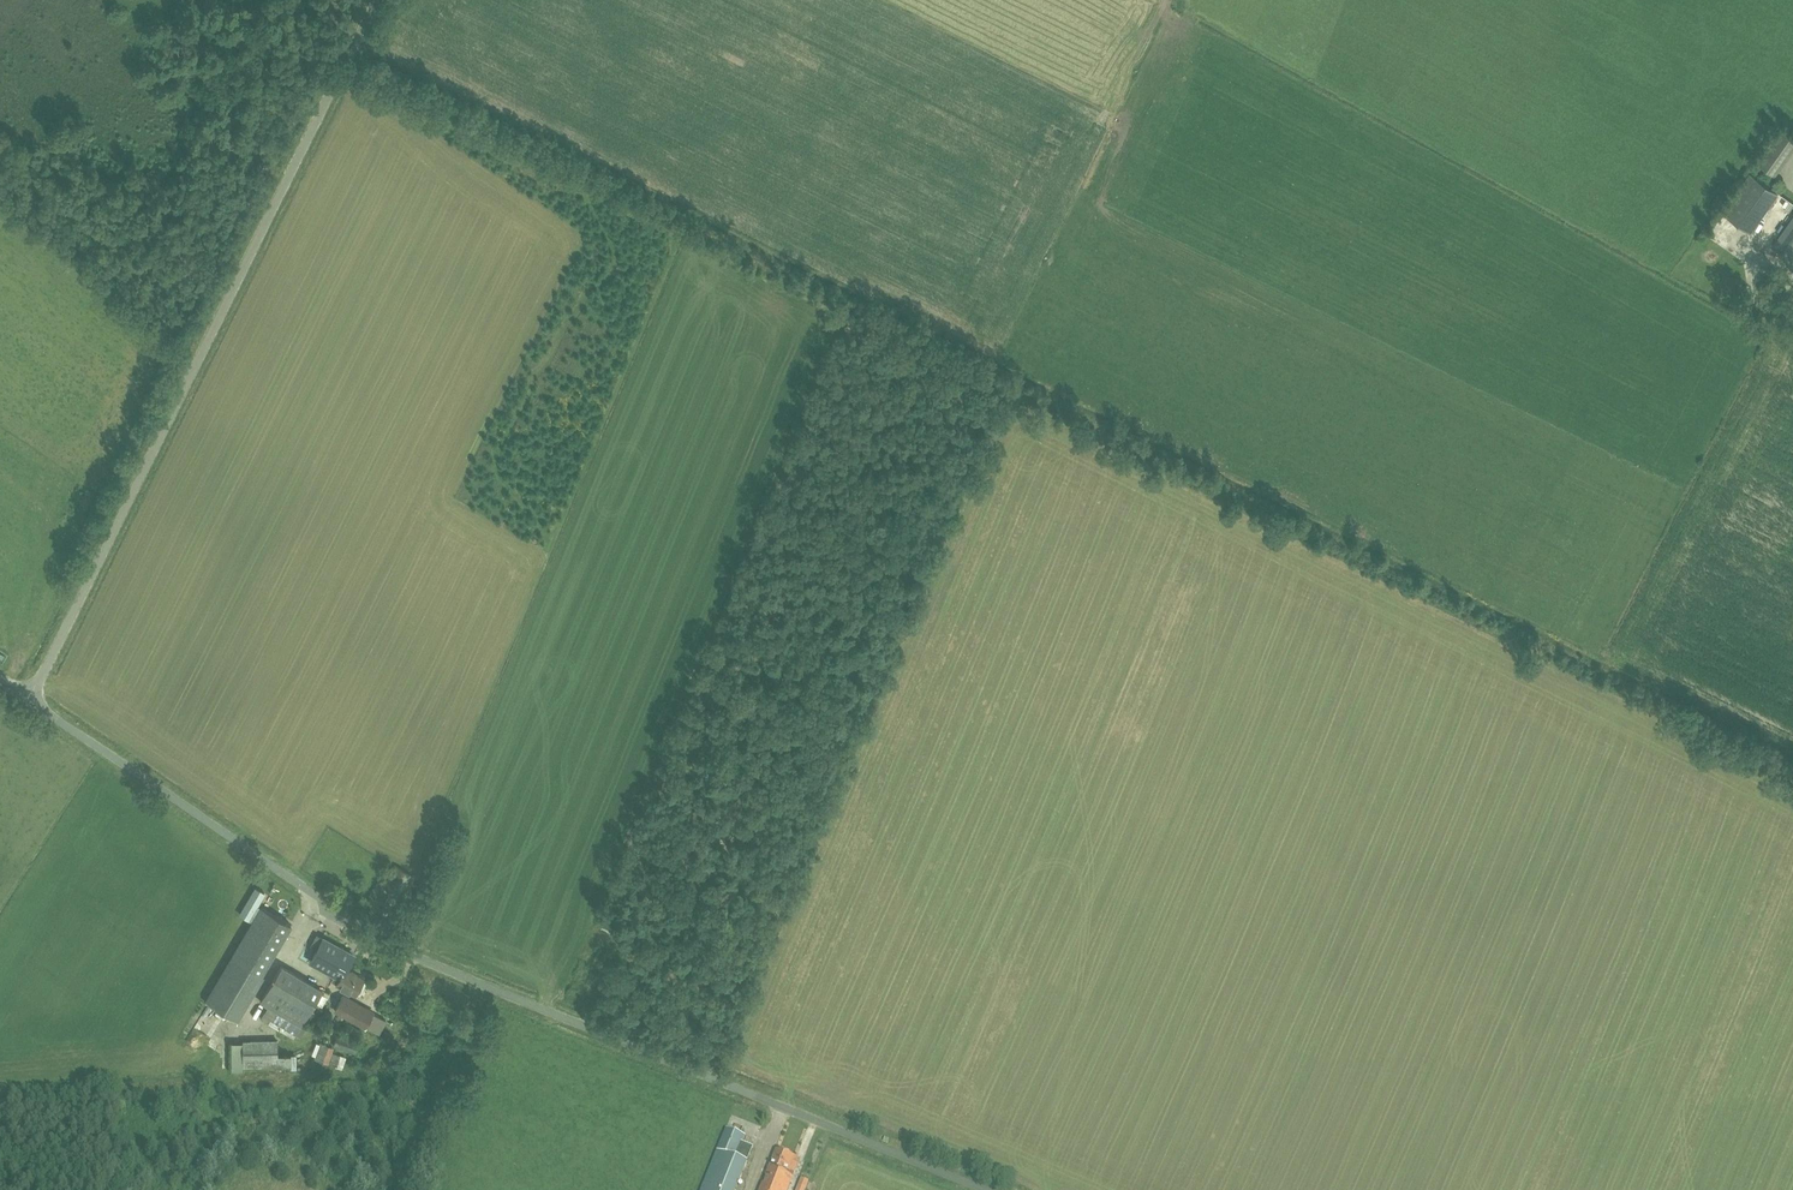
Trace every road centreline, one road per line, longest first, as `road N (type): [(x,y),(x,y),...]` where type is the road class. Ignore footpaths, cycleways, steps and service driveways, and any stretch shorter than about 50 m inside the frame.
road 1 (unclassified): [(986,1189),(422,962),(29,700)]
road 2 (unclassified): [(29,700),(378,0)]
road 3 (track): [(397,1189),(483,986)]

